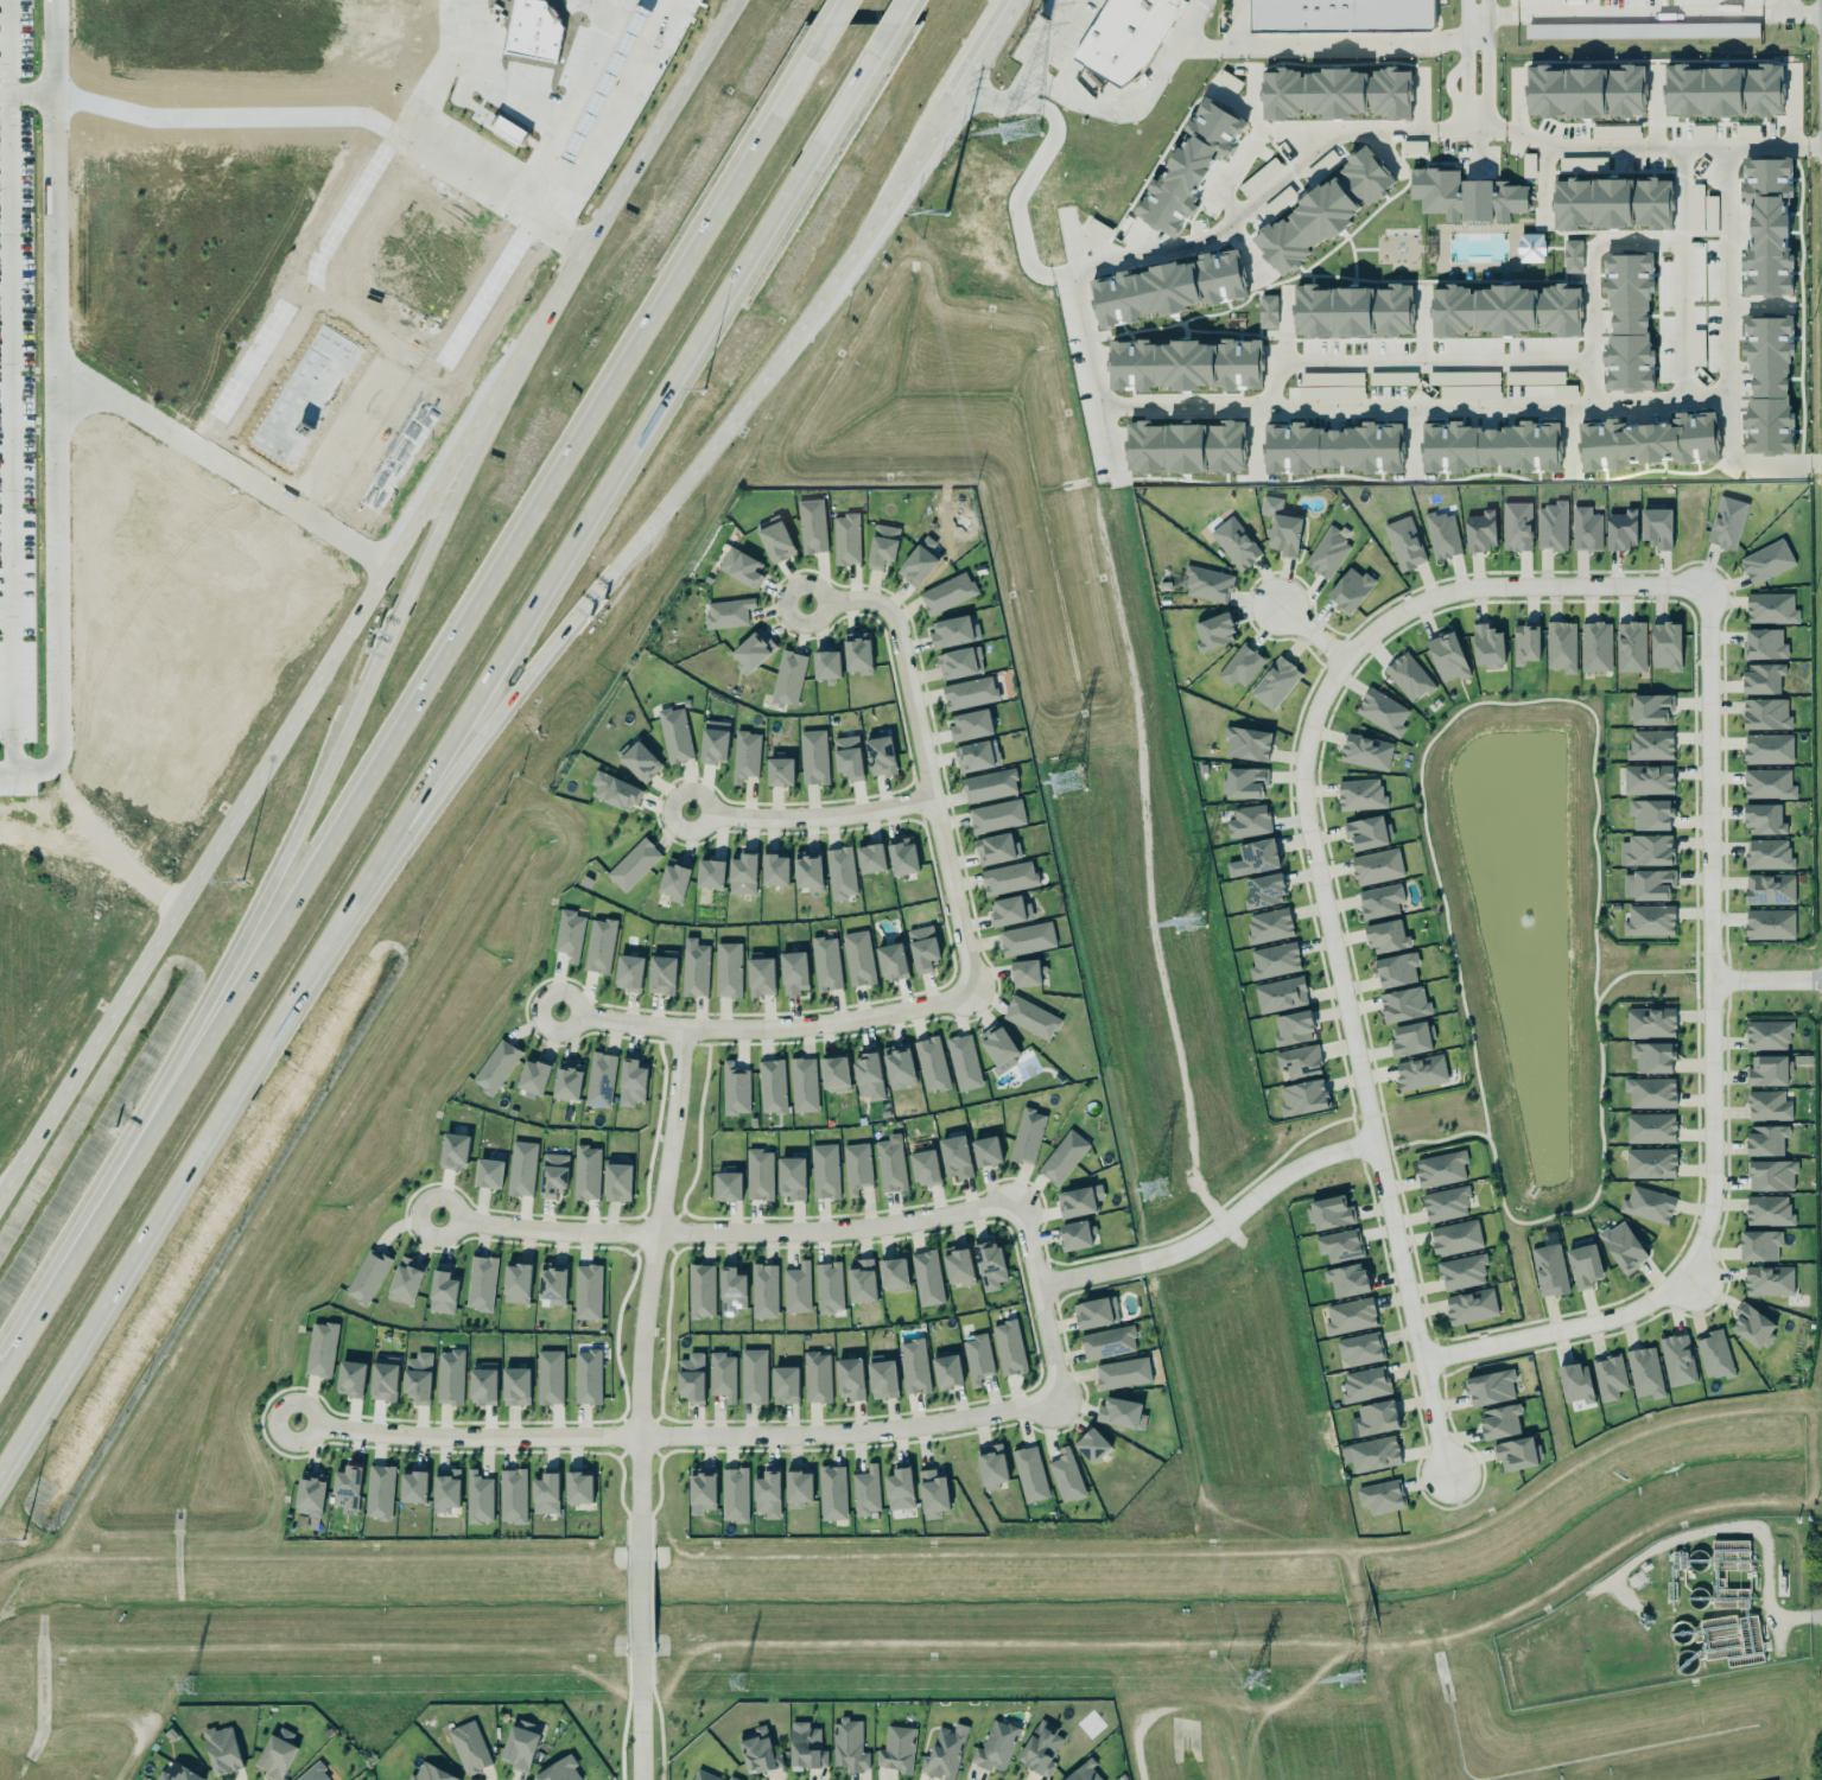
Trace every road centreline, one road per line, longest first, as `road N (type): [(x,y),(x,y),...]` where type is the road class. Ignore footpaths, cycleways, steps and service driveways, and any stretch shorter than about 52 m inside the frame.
road 1 (motorway): [(832,24),(7,1360)]
road 2 (residential): [(1475,131),(1281,131),(1259,139),(1240,154),(1183,247),(1077,275),(1103,402),(1688,399),(1687,224)]
road 3 (motorway): [(552,309),(466,469),(341,761),(7,1360)]
road 4 (secondary): [(552,309),(0,1194)]
road 5 (motorway): [(363,897),(890,25)]
road 6 (residential): [(1421,1362),(1630,1312),(1672,1282),(1701,1239),(1712,1189),(1708,587)]
road 7 (residential): [(1345,659),(1308,733),(1303,797),(1446,1475)]
road 8 (residential): [(1056,1397),(928,1425),(806,1436),(450,1438),(294,1422)]
road 9 (tertiary): [(683,1030),(637,1369),(642,1779)]
road 10 (motorway): [(0,1483),(363,897)]
road 11 (residential): [(437,1216),(546,1231),(802,1233),(1018,1202)]
road 12 (motorway): [(363,897),(685,470)]
road 13 (residential): [(804,605),(874,602),(893,622),(973,994)]
road 14 (residential): [(973,994),(856,1019),(736,1030),(557,1012)]
road 15 (residential): [(1708,587),(1452,591),(1395,617),(1345,659)]
road 16 (residential): [(1602,405),(1587,367),(1561,361),(1304,362),(1281,379),(1272,406)]
road 17 (residential): [(1036,1285),(1176,1252),(1294,1168),(1373,1143)]
road 18 (residential): [(1821,145),(1744,147),(1726,161),(1725,395),(1688,399)]
road 19 (secondary): [(732,0),(552,309)]
road 20 (residential): [(1475,131),(1585,147),(1664,147),(1682,160),(1687,224)]
road 21 (residential): [(1077,275),(1034,274),(1024,260),(1014,201),(1054,131),(1053,117),(1007,94)]
road 22 (residential): [(687,812),(827,818),(931,799)]
road 23 (motorway): [(685,470),(826,282)]
road 24 (residential): [(1587,367),(1599,246),(1687,240)]
road 25 (residential): [(1018,1202),(1056,1397)]
road 26 (residential): [(1194,233),(1219,234),(1331,129)]
road 27 (residential): [(1725,395),(1726,449),(1734,459),(1821,463)]
road 28 (residential): [(1467,45),(1467,106),(1475,113),(1484,108),(1486,46)]
road 29 (motorway): [(893,195),(957,90)]

